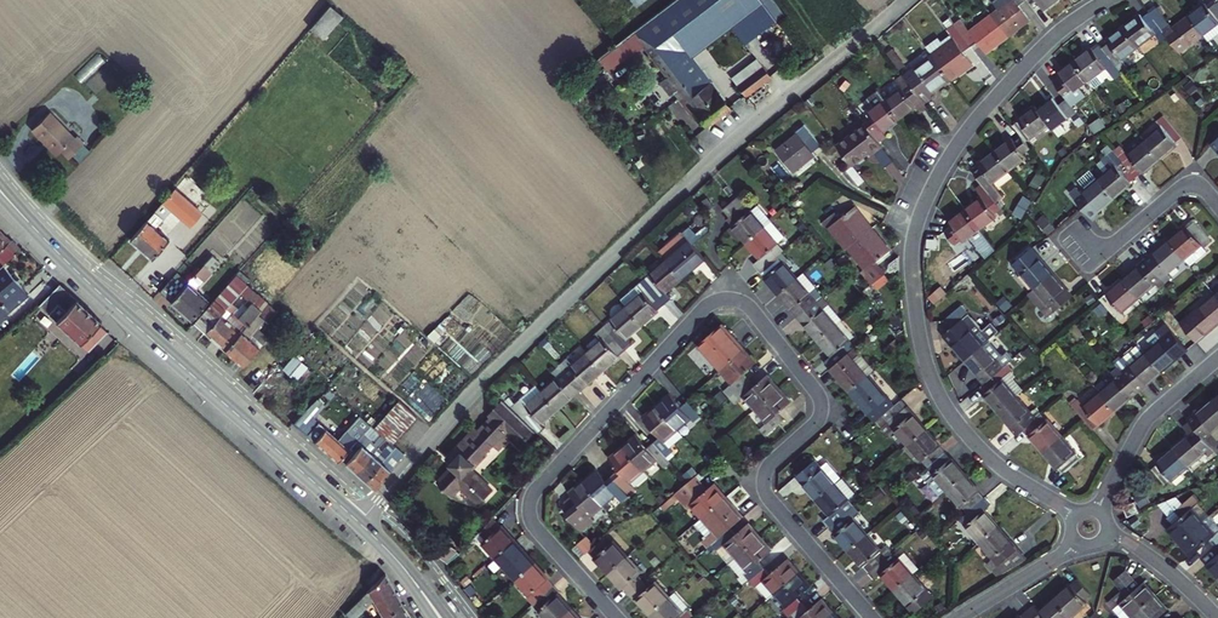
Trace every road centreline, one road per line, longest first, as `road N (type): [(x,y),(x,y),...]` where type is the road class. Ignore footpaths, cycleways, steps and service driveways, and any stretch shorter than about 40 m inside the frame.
road 1 (residential): [(617,617),(540,532),(531,502),(703,310),(728,299),(756,315),(822,406),(814,426),(770,465),(767,492),(873,617)]
road 2 (residential): [(359,523),(493,374),(705,169),(908,0)]
road 3 (residential): [(1076,513),(995,462),(945,405),(923,354),(912,251),(932,188),(971,126),(1052,37),(1106,0)]
road 4 (secondary): [(359,523),(22,216)]
road 5 (residential): [(1217,357),(1146,419),(1098,510)]
road 6 (residential): [(1079,230),(1095,249),(1106,249),(1190,187),(1217,205)]
road 7 (residential): [(1079,544),(957,617)]
road 8 (residential): [(1217,617),(1172,573),(1109,530)]

